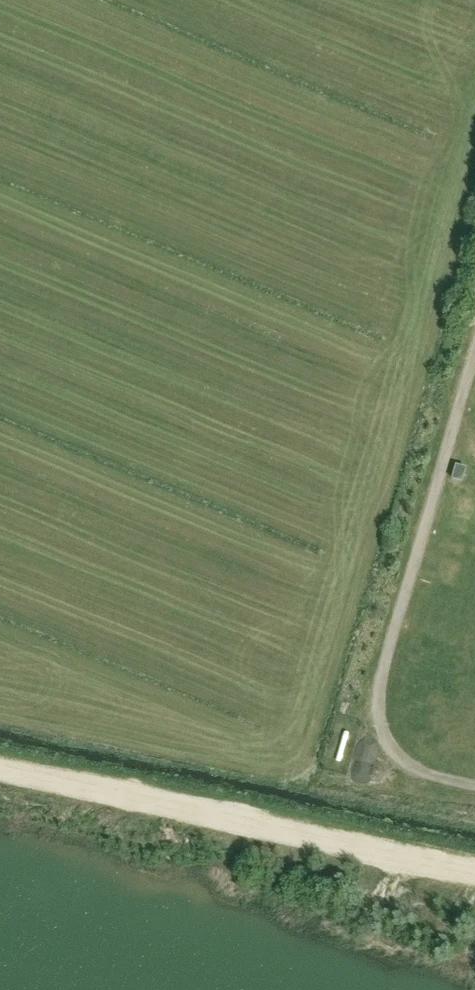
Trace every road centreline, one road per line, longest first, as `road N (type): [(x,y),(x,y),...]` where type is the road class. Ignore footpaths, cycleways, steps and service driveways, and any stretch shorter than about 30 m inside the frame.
road 1 (track): [(474,872),(0,774)]

